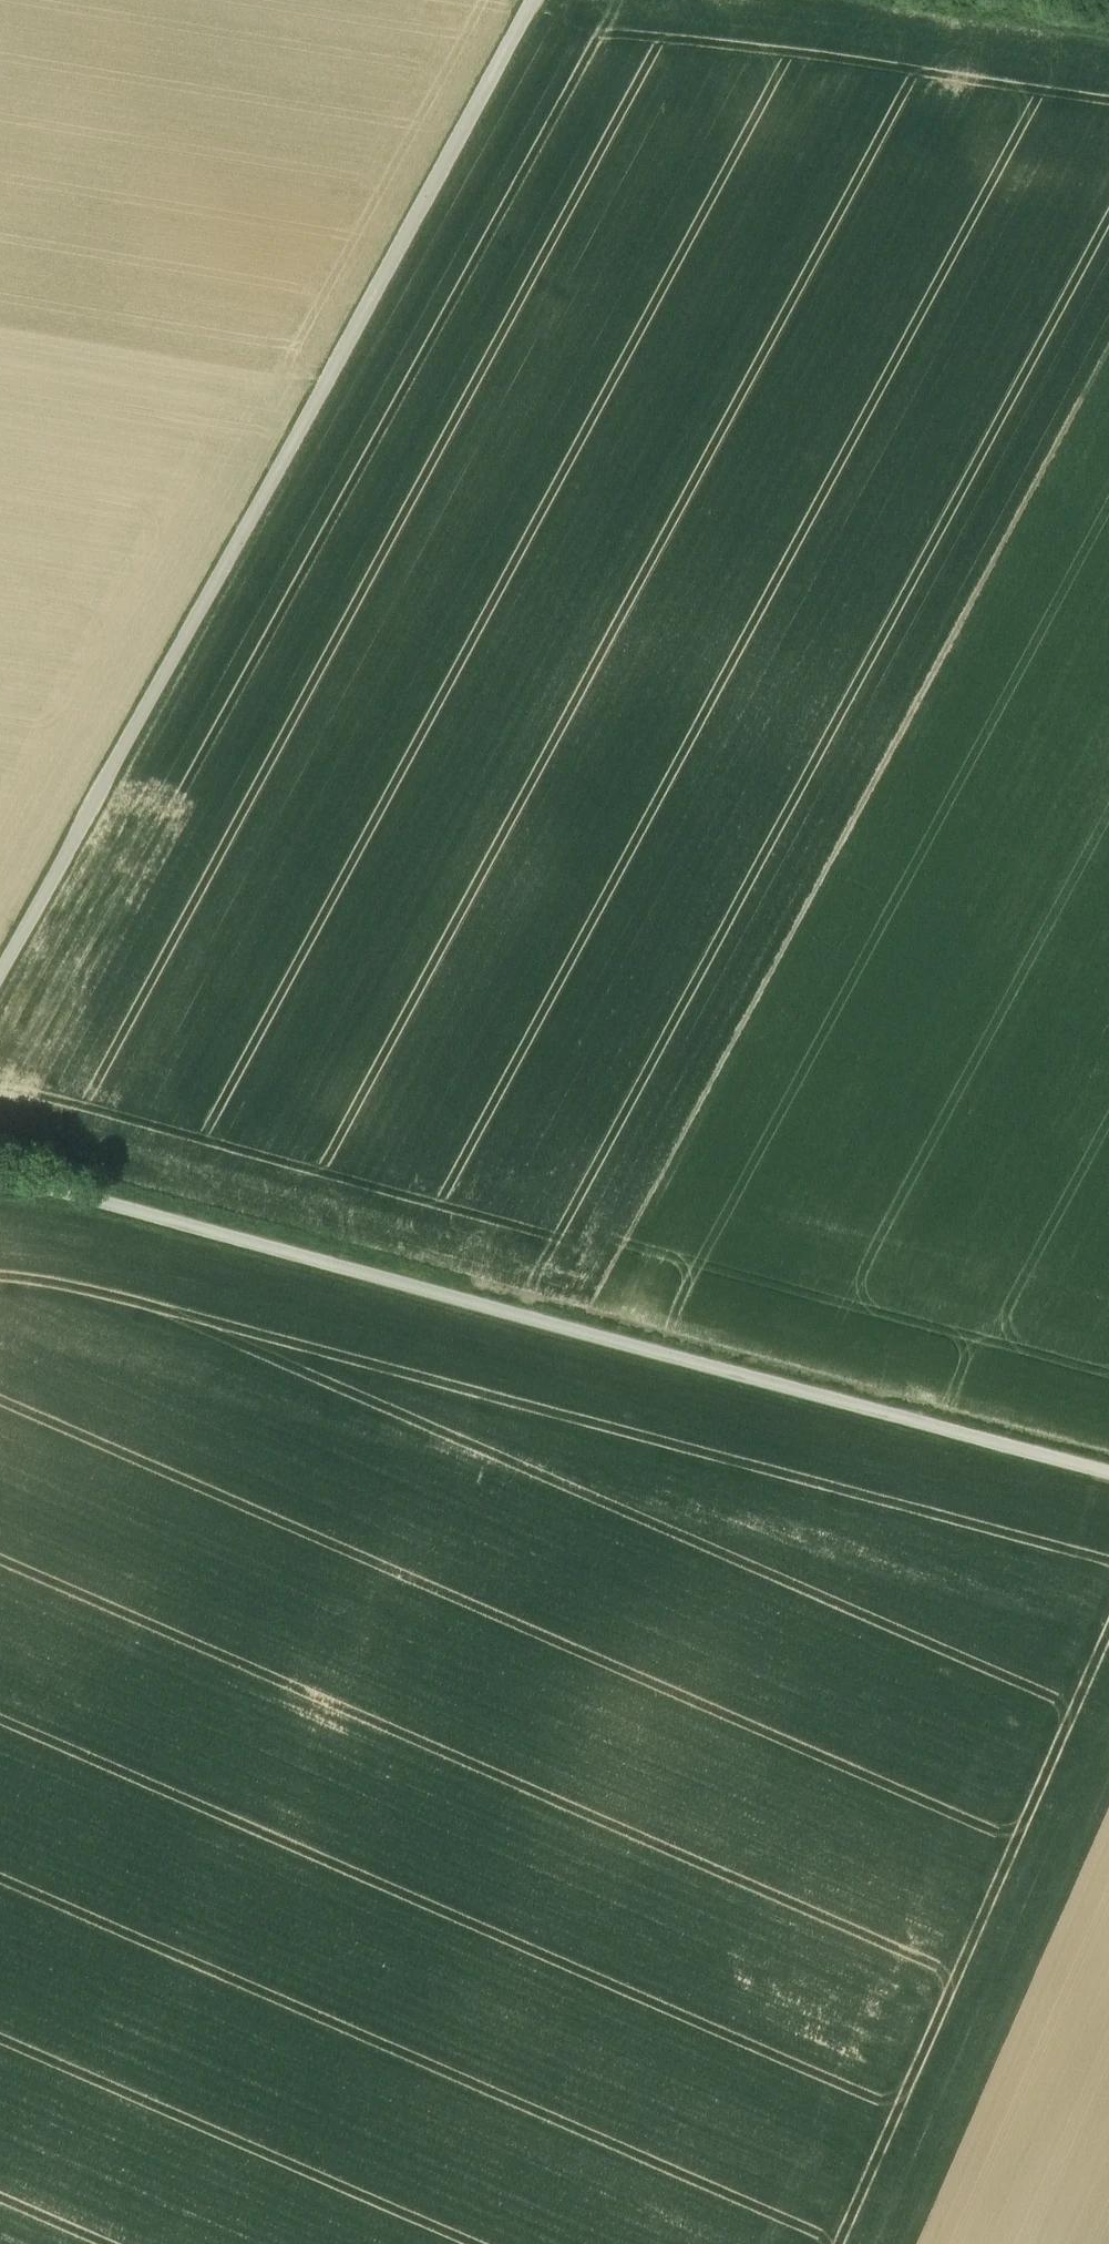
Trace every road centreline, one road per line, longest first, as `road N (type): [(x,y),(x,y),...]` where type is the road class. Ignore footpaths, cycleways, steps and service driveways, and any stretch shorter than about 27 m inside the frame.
road 1 (track): [(1108,1471),(0,1175)]
road 2 (track): [(534,0),(0,975)]
road 3 (track): [(960,0),(1108,21)]

